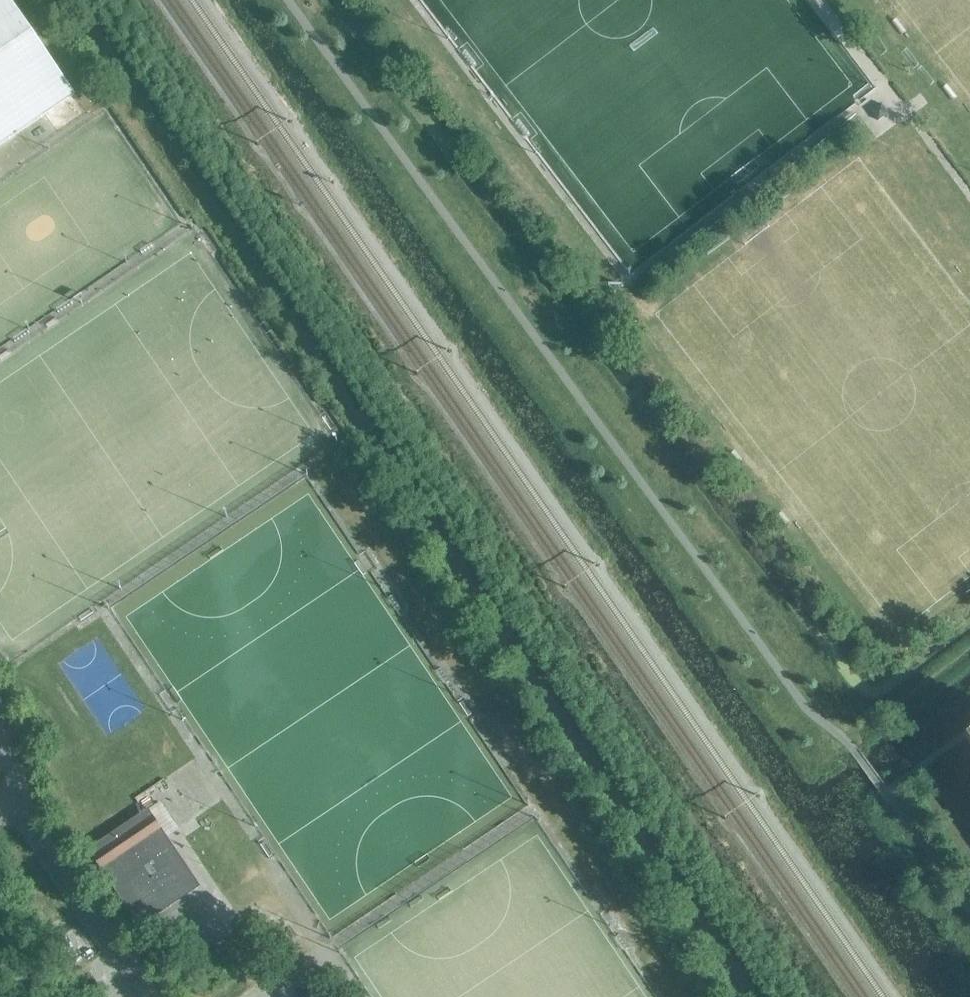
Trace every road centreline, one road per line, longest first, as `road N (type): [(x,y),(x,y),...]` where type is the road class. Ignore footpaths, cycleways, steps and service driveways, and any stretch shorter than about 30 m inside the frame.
road 1 (unclassified): [(109,946),(26,820),(0,810)]

